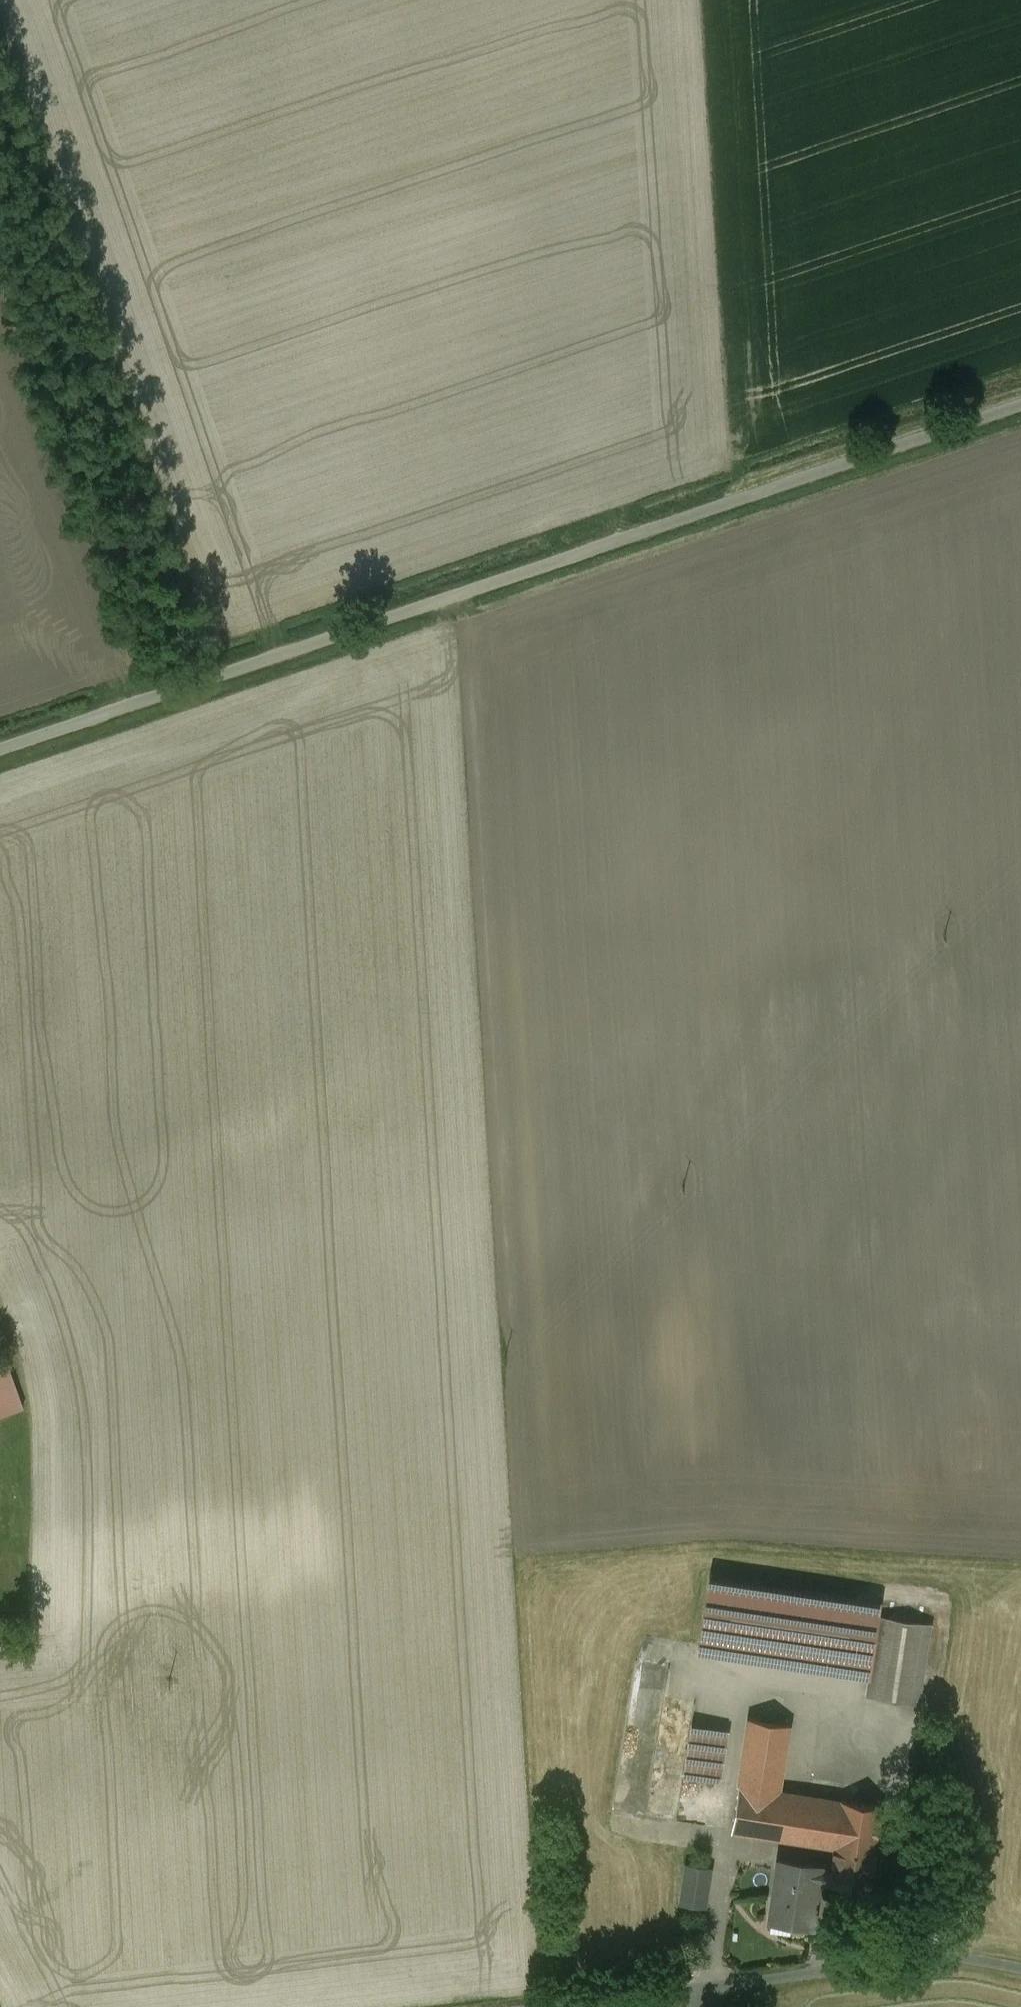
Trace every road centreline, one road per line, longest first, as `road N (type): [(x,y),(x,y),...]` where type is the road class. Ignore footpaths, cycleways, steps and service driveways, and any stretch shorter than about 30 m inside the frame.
road 1 (unclassified): [(0,749),(1020,405)]

